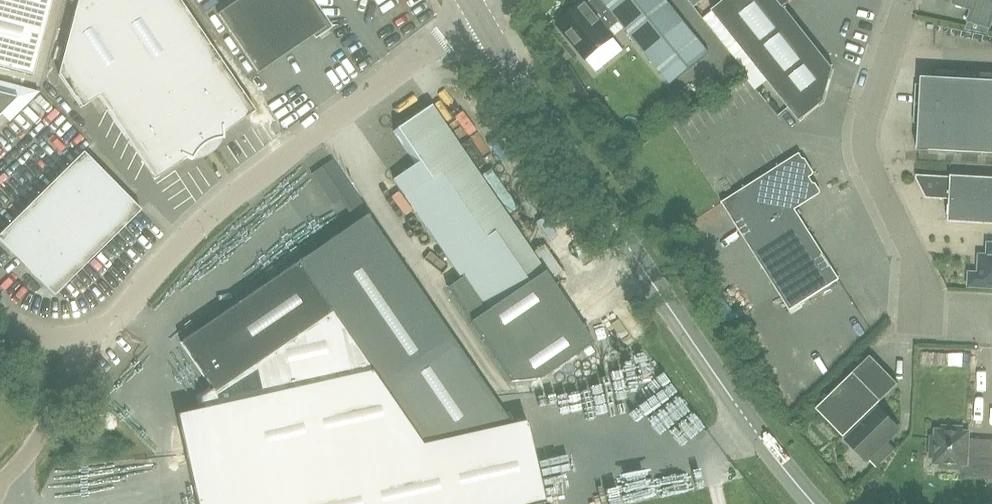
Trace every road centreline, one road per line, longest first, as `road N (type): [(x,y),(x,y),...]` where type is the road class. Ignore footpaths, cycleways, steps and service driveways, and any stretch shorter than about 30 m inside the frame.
road 1 (secondary): [(812,503),(729,396),(473,9)]
road 2 (unclassified): [(79,337),(117,321),(233,197),(473,9)]
road 3 (unclassified): [(912,331),(916,261),(868,160),(865,125),(905,0)]
road 4 (unclassified): [(79,337),(78,365),(54,416),(0,484)]

